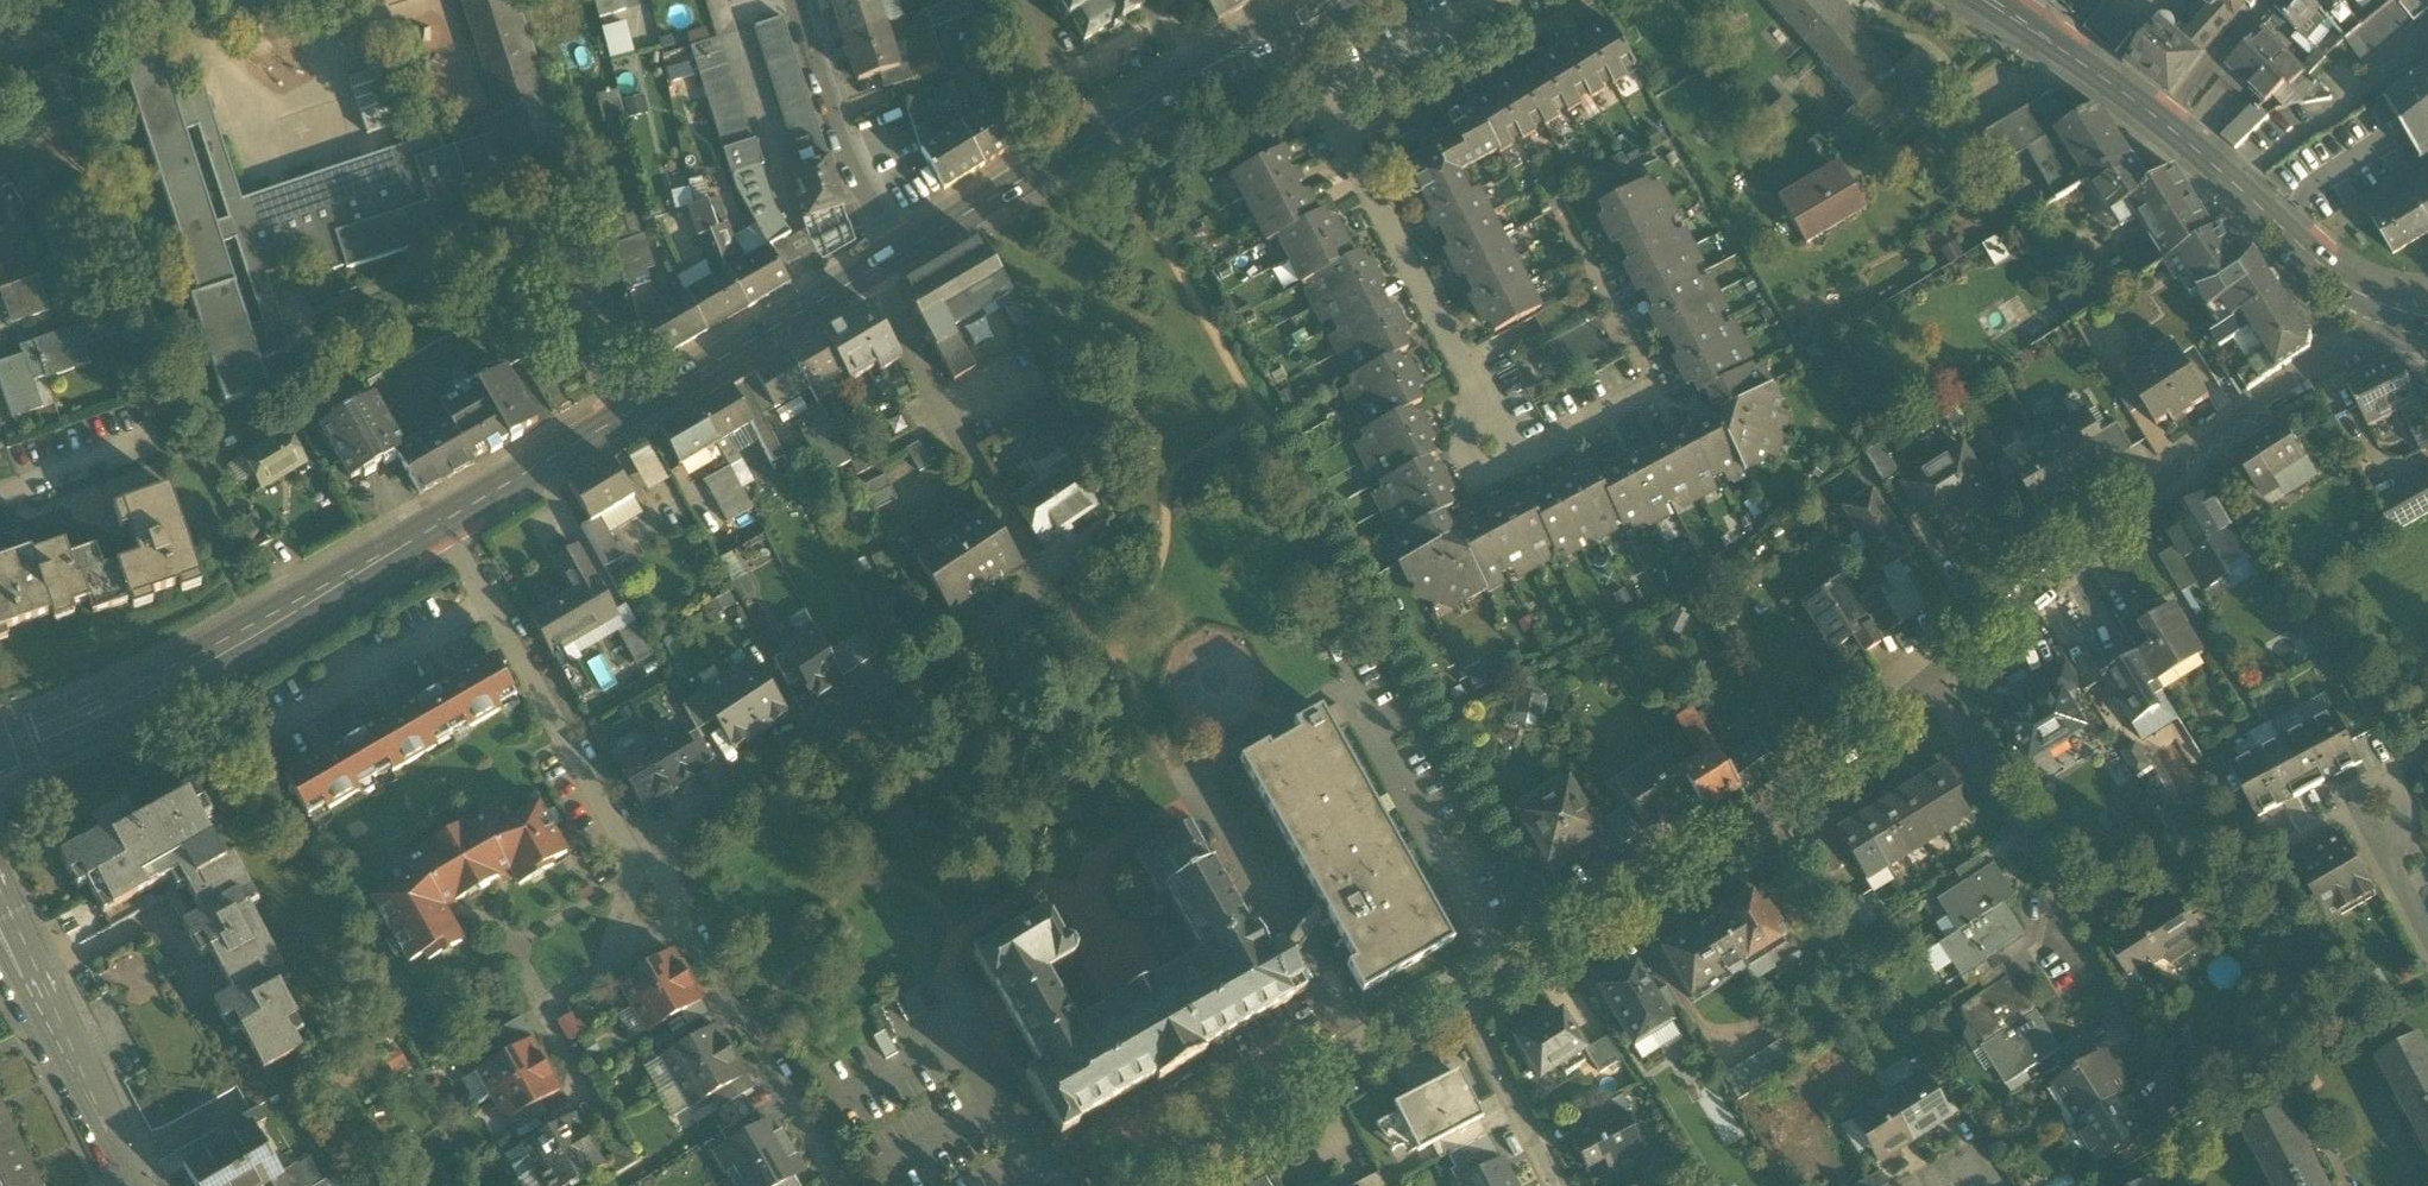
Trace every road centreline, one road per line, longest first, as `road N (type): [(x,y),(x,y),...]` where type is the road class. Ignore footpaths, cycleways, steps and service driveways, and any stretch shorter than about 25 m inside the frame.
road 1 (residential): [(1931,684),(2203,457),(2359,344),(2387,311)]
road 2 (residential): [(1461,1001),(1771,816),(1931,684)]
road 3 (secondary): [(868,273),(438,525)]
road 4 (secondary): [(438,525),(189,666),(0,746)]
road 5 (residential): [(642,861),(1050,588)]
road 6 (residential): [(1931,684),(2060,885),(2068,926),(2164,1074)]
road 7 (secondary): [(1288,25),(898,255)]
road 8 (residential): [(1288,25),(1487,405)]
road 9 (residential): [(438,525),(642,861)]
road 10 (residential): [(868,273),(1050,588)]
road 11 (residential): [(1175,1185),(1461,1001)]
road 12 (residential): [(0,907),(139,1185)]
road 13 (residential): [(837,1170),(688,923)]
road 14 (residential): [(797,0),(854,169),(898,255)]
road 15 (secondary): [(2164,123),(1984,0)]
road 16 (residential): [(1555,1185),(1461,1001)]
road 17 (residential): [(606,972),(543,1004),(605,1122)]
road 18 (secondary): [(2303,250),(2164,123)]
road 19 (residential): [(2164,123),(2270,0)]
road 20 (residential): [(2427,929),(2358,790)]
road 21 (residential): [(1520,465),(1654,393)]
road 22 (residential): [(2303,250),(2427,173)]
road 23 (residential): [(1487,405),(1472,414),(1463,440),(1471,474),(1491,478),(1520,465)]

